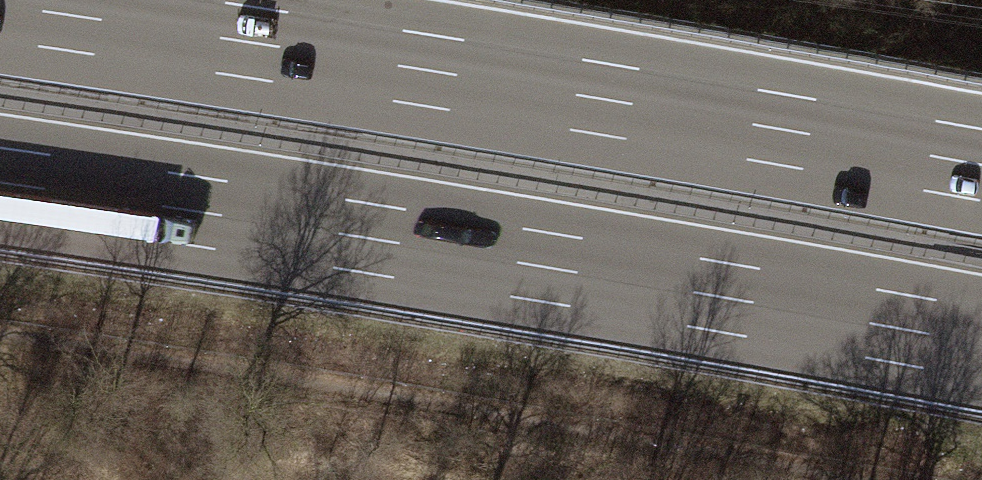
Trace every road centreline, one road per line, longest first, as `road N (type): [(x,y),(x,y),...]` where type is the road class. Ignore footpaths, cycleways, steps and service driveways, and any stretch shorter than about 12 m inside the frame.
road 1 (motorway): [(0,182),(981,344)]
road 2 (motorway): [(981,166),(0,5)]

